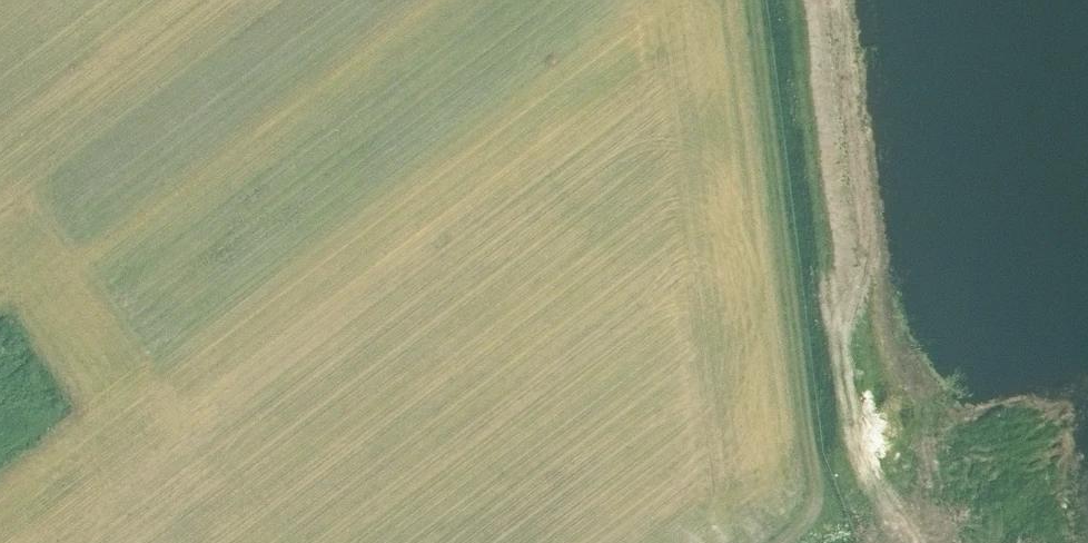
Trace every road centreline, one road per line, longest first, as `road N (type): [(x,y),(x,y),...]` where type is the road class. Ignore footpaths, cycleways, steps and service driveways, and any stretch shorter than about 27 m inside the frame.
road 1 (track): [(759,0),(822,515),(786,542)]

